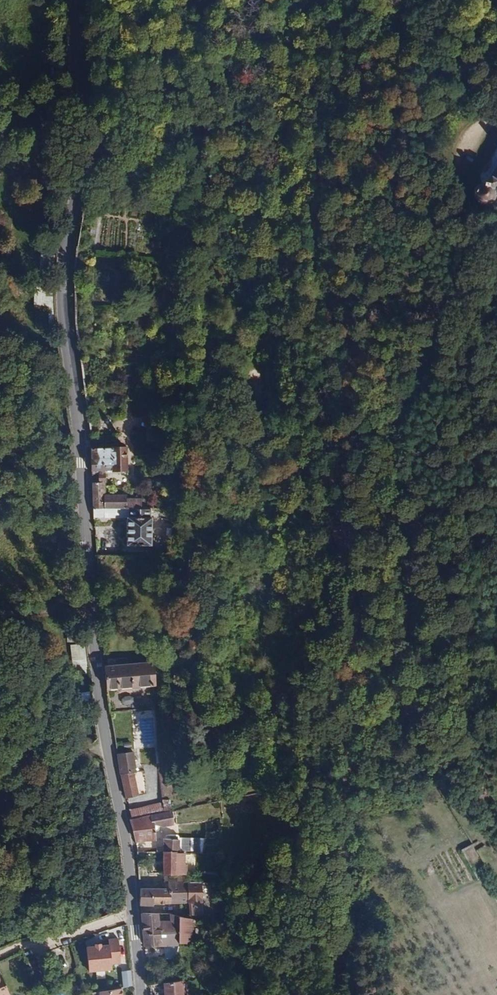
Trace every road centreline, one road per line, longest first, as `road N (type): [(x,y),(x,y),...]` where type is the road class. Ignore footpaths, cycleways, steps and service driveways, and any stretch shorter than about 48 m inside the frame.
road 1 (tertiary): [(76,0),(74,82),(92,152),(66,240),(63,316),(81,434),(97,664),(134,910)]
road 2 (residential): [(134,910),(0,953)]

